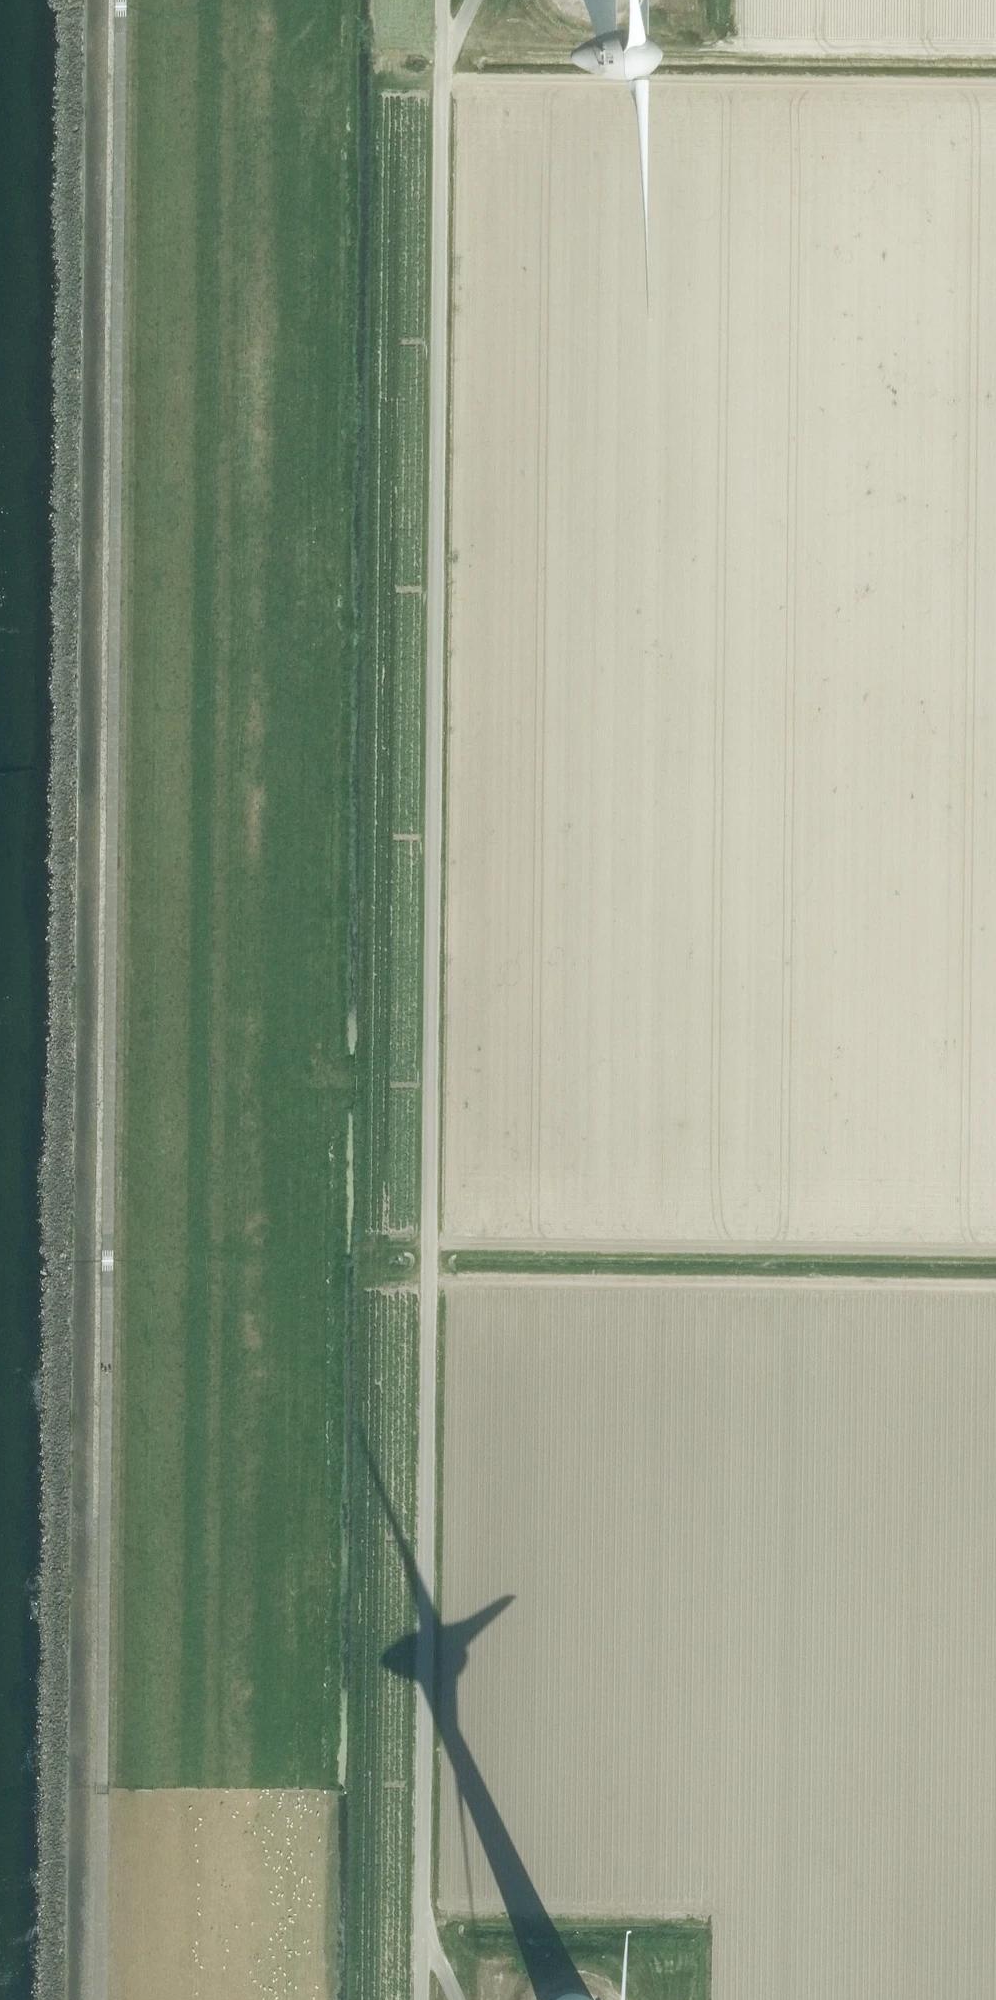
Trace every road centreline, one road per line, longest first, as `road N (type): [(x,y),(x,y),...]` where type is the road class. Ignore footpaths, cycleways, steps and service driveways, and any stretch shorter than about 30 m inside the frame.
road 1 (unclassified): [(100,1999),(121,0)]

